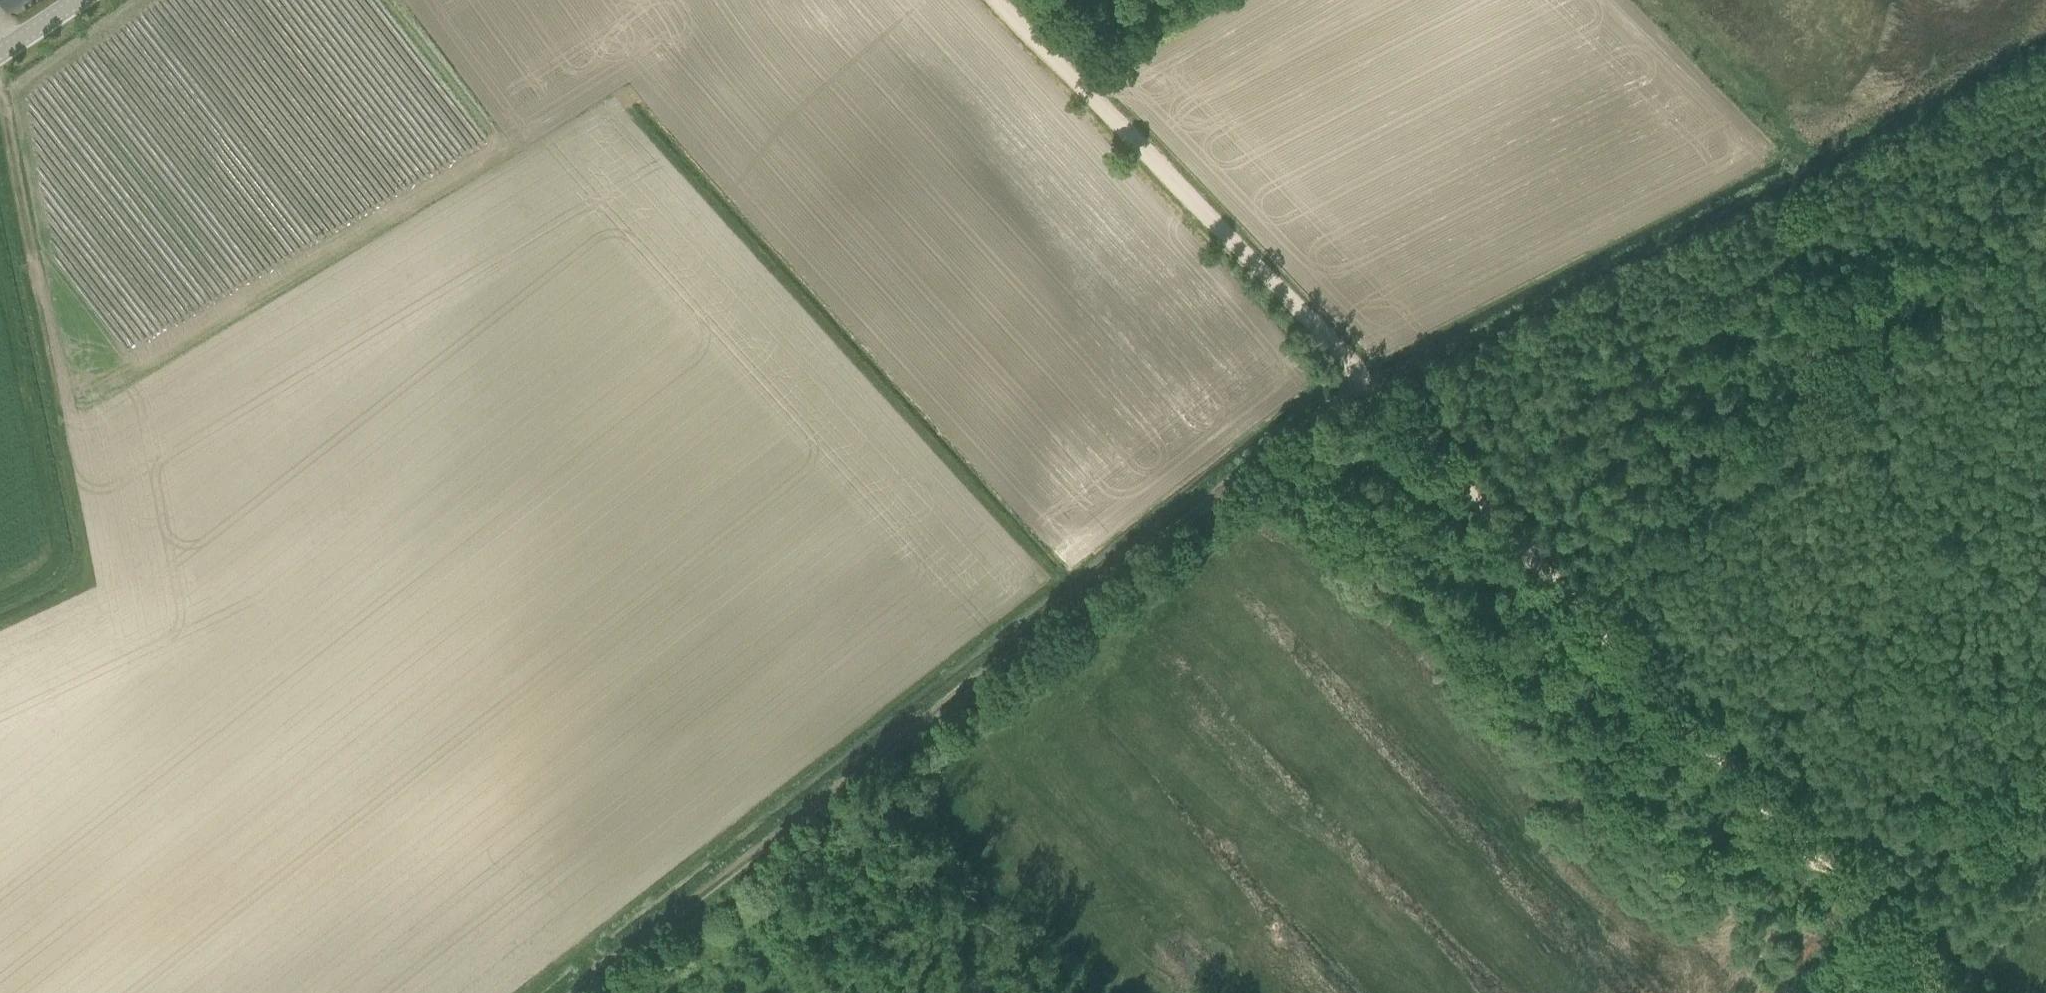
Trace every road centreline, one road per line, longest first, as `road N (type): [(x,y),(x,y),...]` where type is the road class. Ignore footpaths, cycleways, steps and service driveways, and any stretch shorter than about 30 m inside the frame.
road 1 (track): [(571,992),(1296,415),(1354,380)]
road 2 (track): [(1354,380),(1931,992)]
road 3 (track): [(2045,36),(1354,380)]
road 4 (track): [(997,0),(1354,380)]

